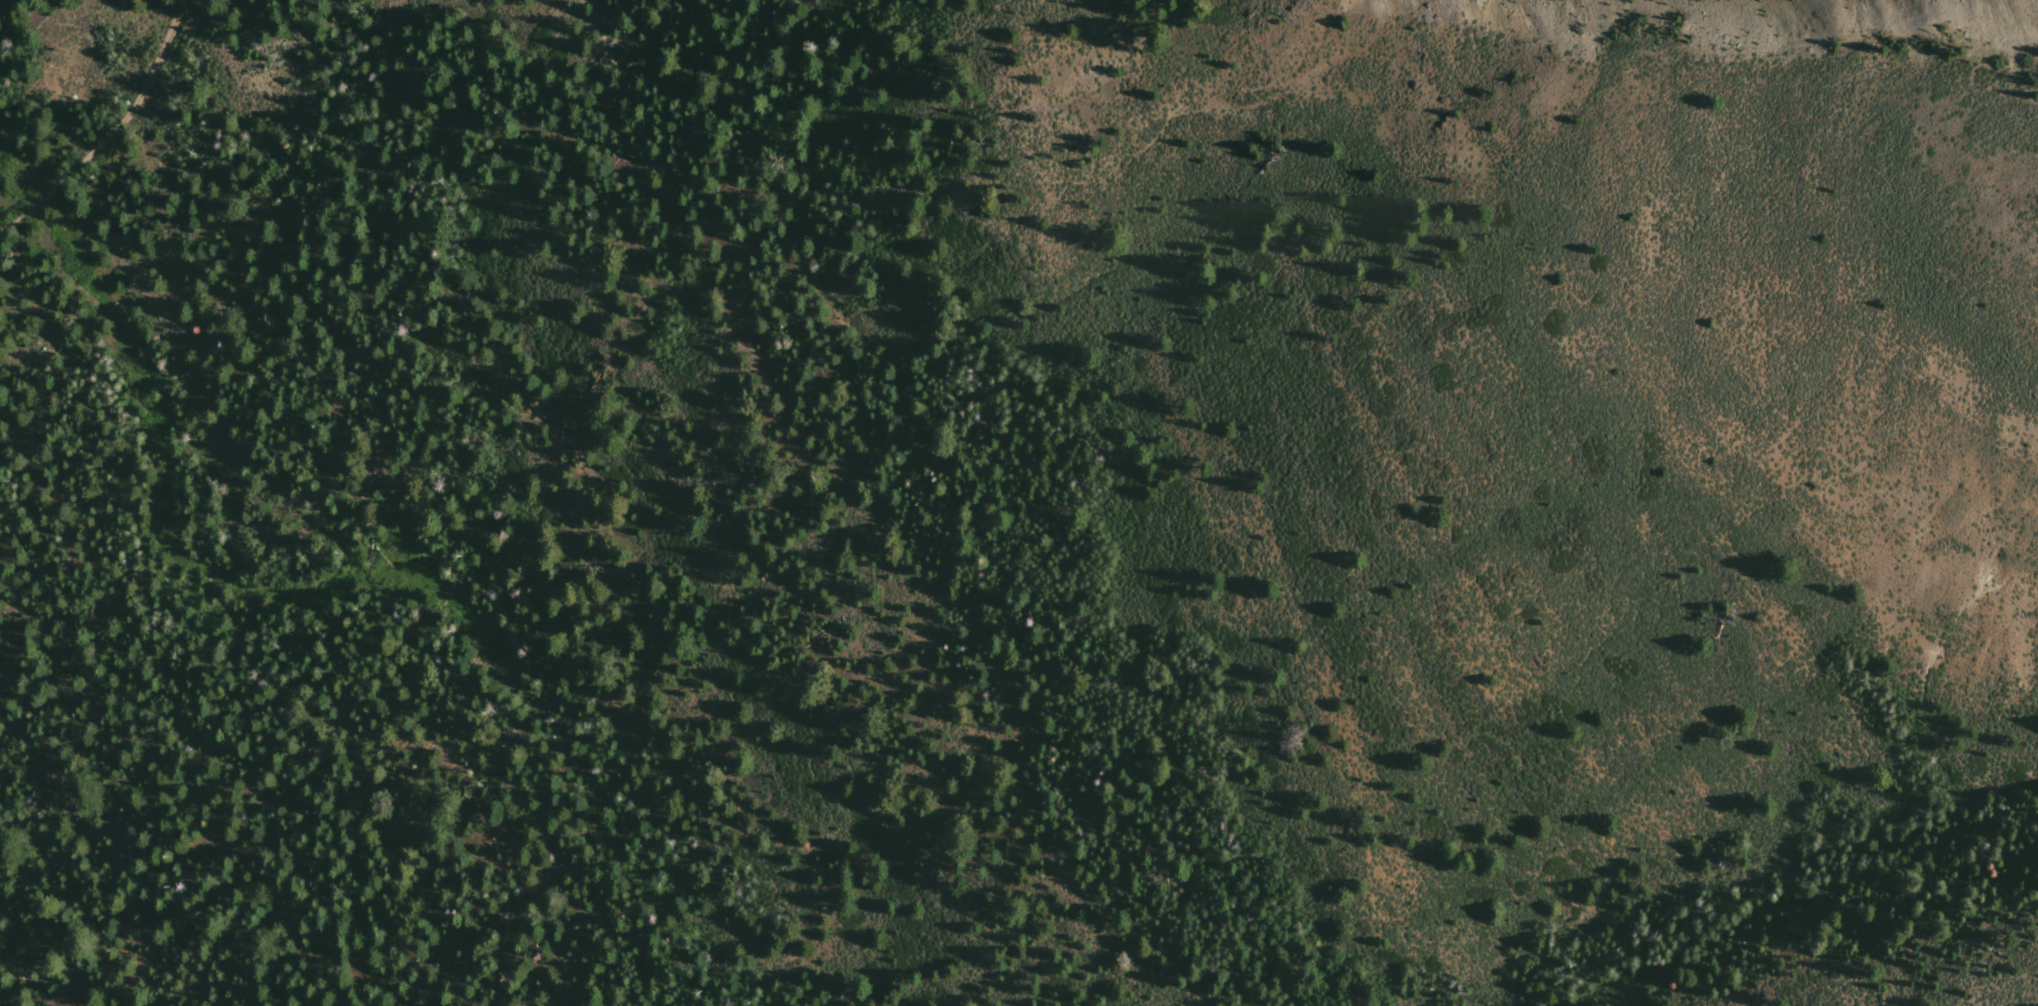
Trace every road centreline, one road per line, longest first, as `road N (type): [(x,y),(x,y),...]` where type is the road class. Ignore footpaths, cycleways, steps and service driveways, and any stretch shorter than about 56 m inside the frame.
road 1 (track): [(0,232),(113,127),(138,93),(181,0)]

